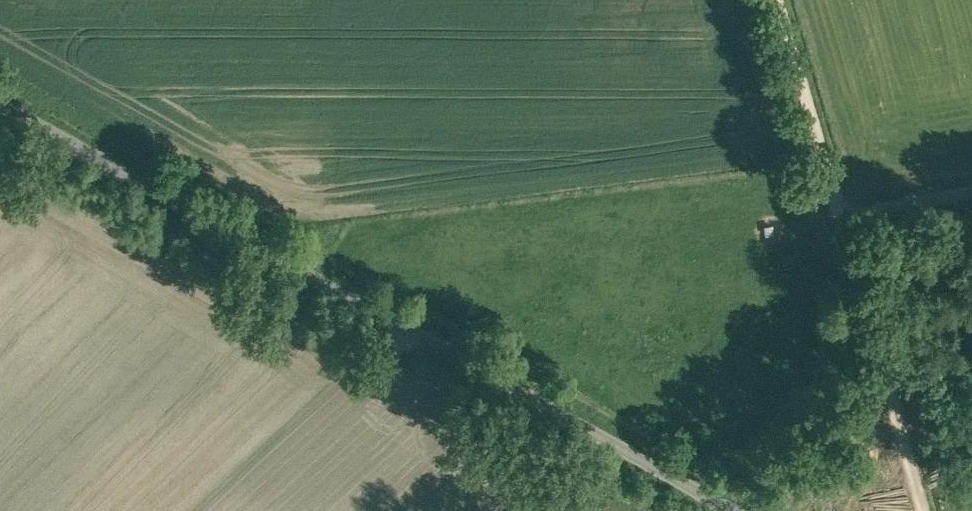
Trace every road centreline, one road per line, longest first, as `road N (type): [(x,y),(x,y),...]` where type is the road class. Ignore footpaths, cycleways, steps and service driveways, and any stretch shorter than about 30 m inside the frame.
road 1 (residential): [(0,106),(719,510)]
road 2 (track): [(783,0),(933,510)]
road 3 (track): [(853,239),(918,203),(971,192)]

